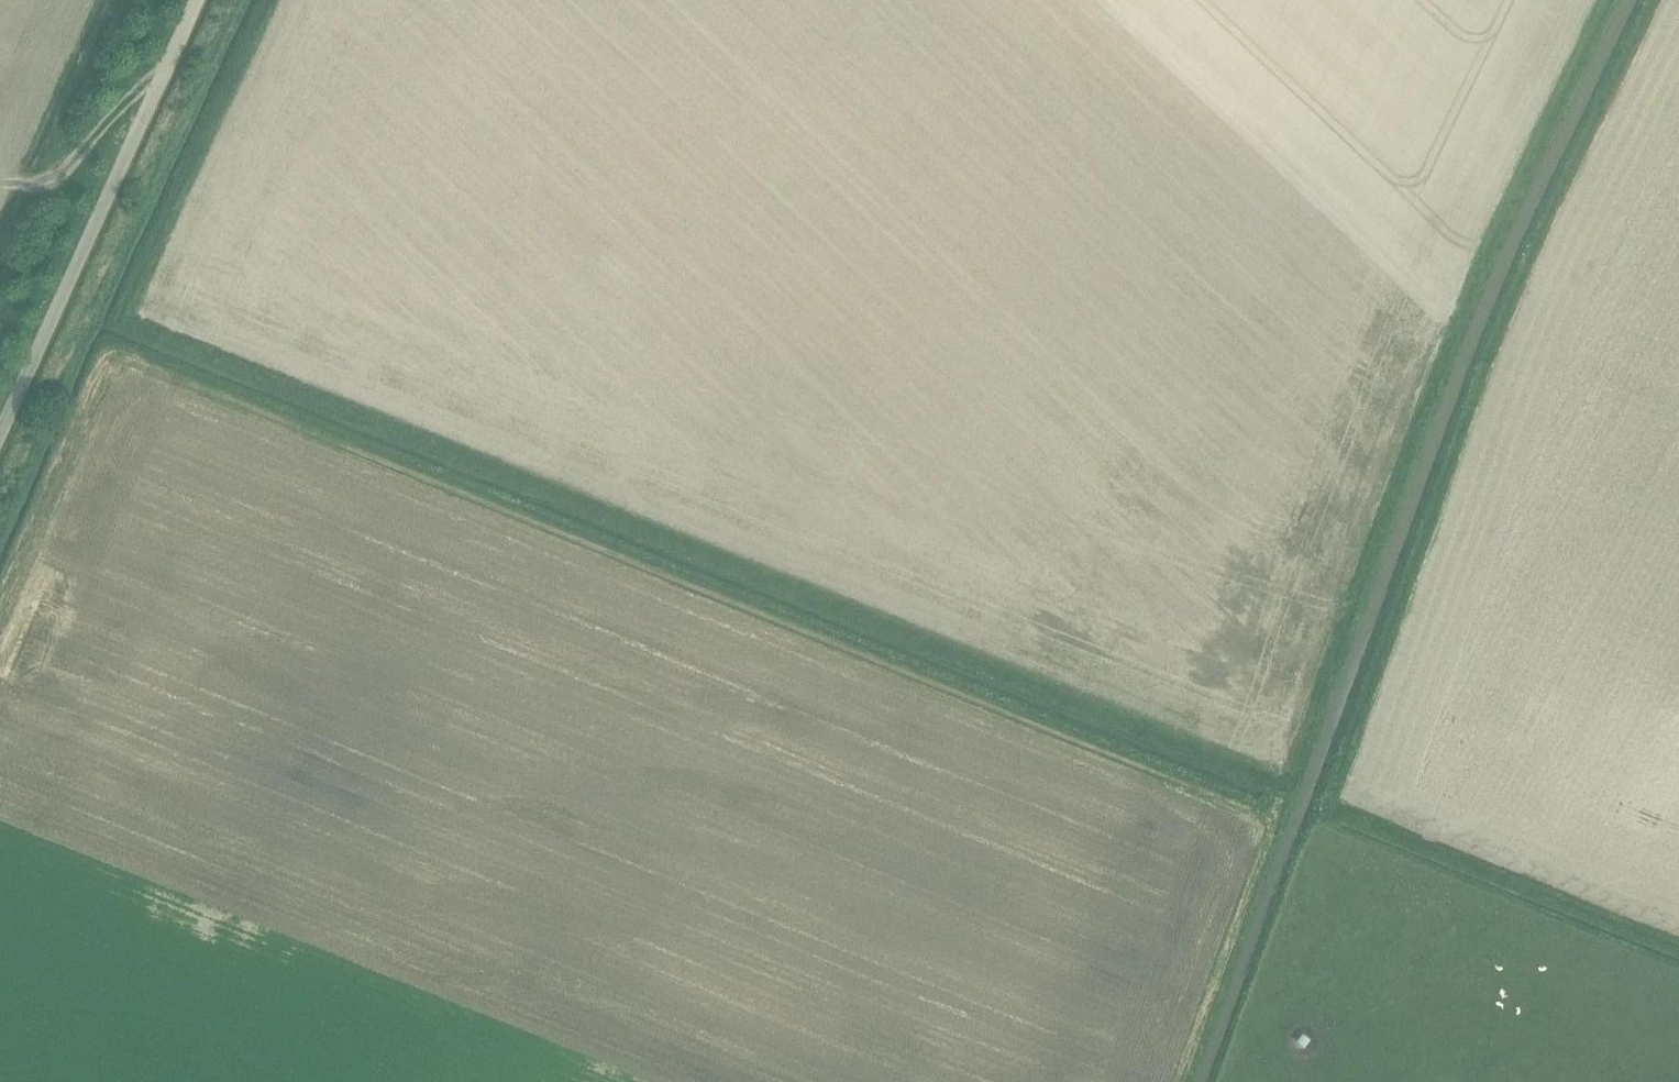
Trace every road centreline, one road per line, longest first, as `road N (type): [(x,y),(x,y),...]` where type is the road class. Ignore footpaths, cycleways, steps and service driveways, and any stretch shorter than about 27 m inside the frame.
road 1 (unclassified): [(0,434),(197,0)]

